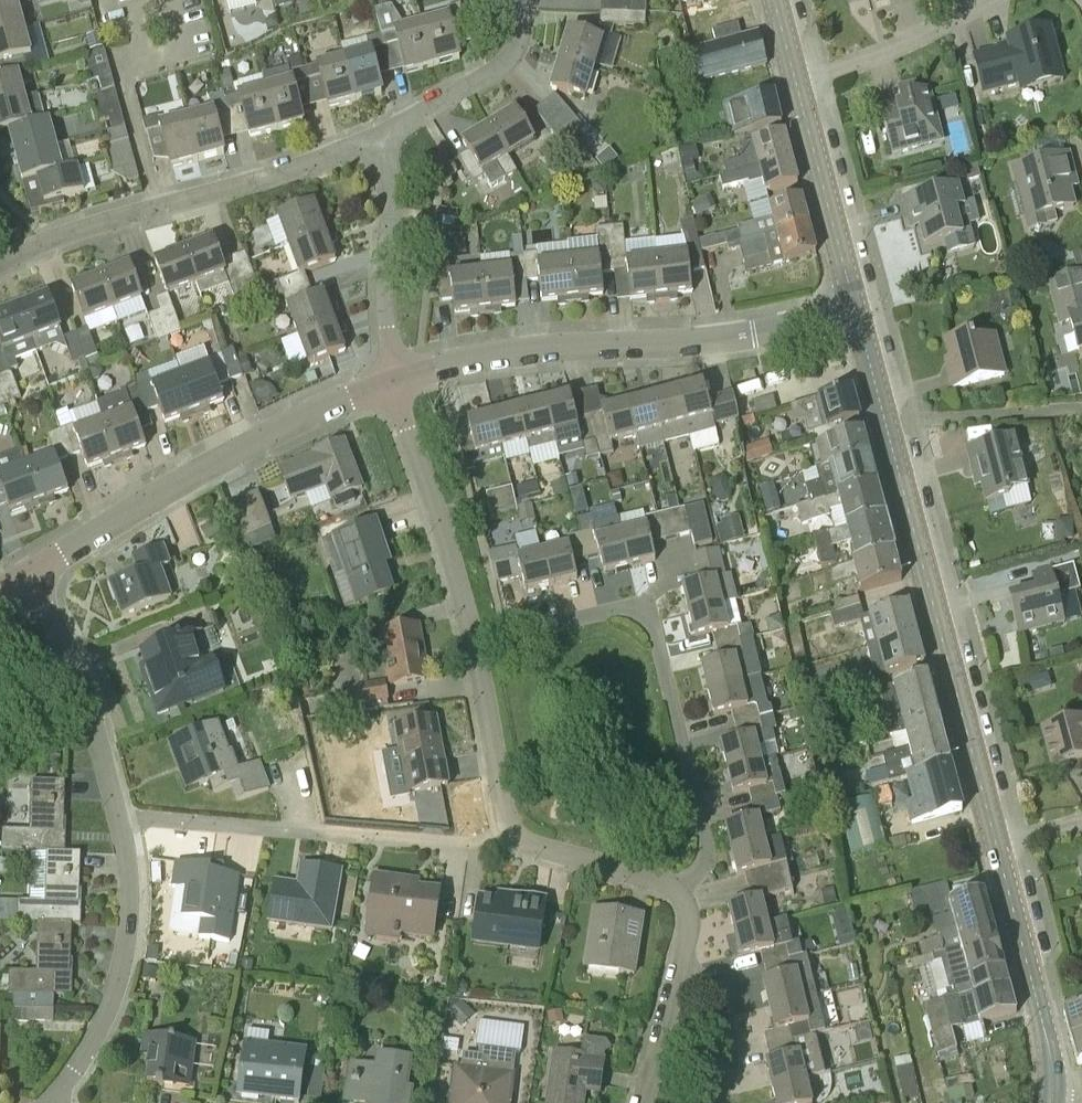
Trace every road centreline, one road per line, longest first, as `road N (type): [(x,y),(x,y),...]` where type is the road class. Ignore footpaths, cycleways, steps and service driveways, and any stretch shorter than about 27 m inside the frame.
road 1 (tertiary): [(997,848),(857,313)]
road 2 (residential): [(857,313),(726,340),(505,354),(393,383)]
road 3 (residential): [(678,890),(699,868),(705,846),(646,614),(626,609),(472,642)]
road 4 (residential): [(393,383),(218,459),(27,576)]
road 5 (residential): [(390,134),(0,263)]
road 6 (residential): [(512,833),(466,846),(118,817)]
road 7 (residential): [(118,817),(129,906),(121,971),(95,1036),(50,1102)]
road 8 (residential): [(393,383),(472,642)]
road 9 (residential): [(27,576),(75,666),(118,817)]
road 10 (tertiary): [(1055,1097),(997,848)]
road 11 (residential): [(393,383),(384,296),(390,134)]
road 12 (tertiary): [(857,313),(797,87)]
road 13 (residential): [(991,0),(797,87)]
road 14 (residential): [(390,134),(505,63),(519,40),(518,0)]
road 15 (residential): [(472,642),(512,833)]
road 16 (residential): [(678,890),(512,833)]
road 17 (residential): [(715,1102),(730,1066),(722,998),(713,983),(679,971)]
road 18 (residential): [(642,1102),(679,971)]

